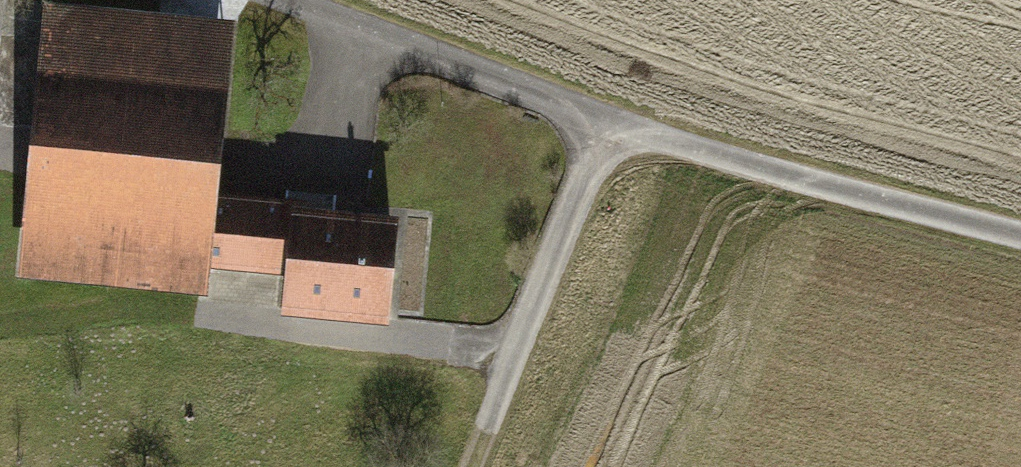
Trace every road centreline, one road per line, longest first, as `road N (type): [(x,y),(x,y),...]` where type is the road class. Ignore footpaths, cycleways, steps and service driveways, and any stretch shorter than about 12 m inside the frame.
road 1 (track): [(1020,244),(870,208),(596,120),(274,0)]
road 2 (track): [(596,120),(456,466)]

